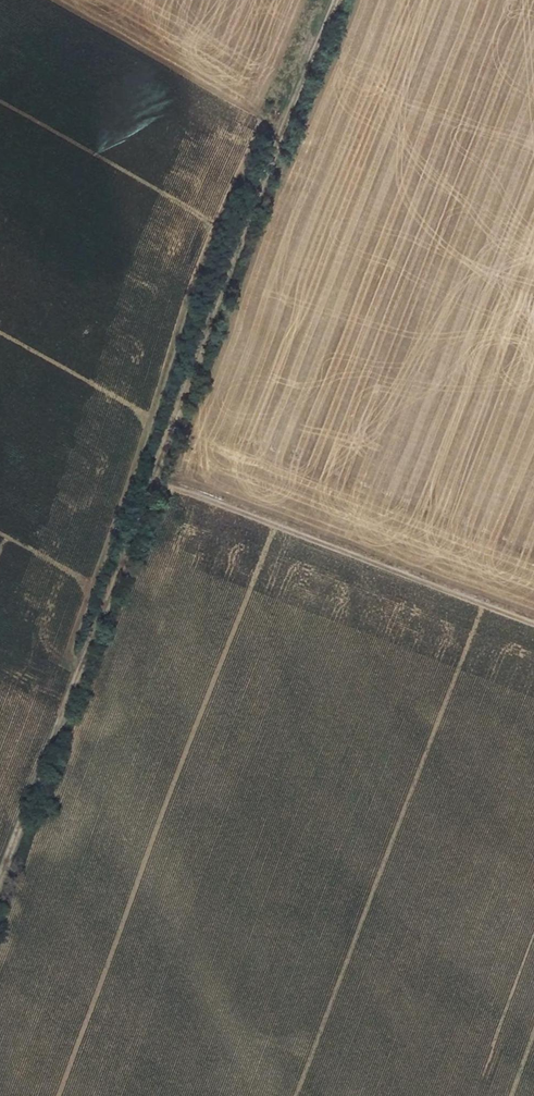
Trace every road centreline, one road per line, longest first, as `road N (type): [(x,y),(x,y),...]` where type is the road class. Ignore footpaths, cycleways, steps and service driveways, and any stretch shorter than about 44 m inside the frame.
road 1 (track): [(81,662),(228,259),(336,0)]
road 2 (track): [(533,624),(148,480)]
road 3 (track): [(81,662),(0,874)]

